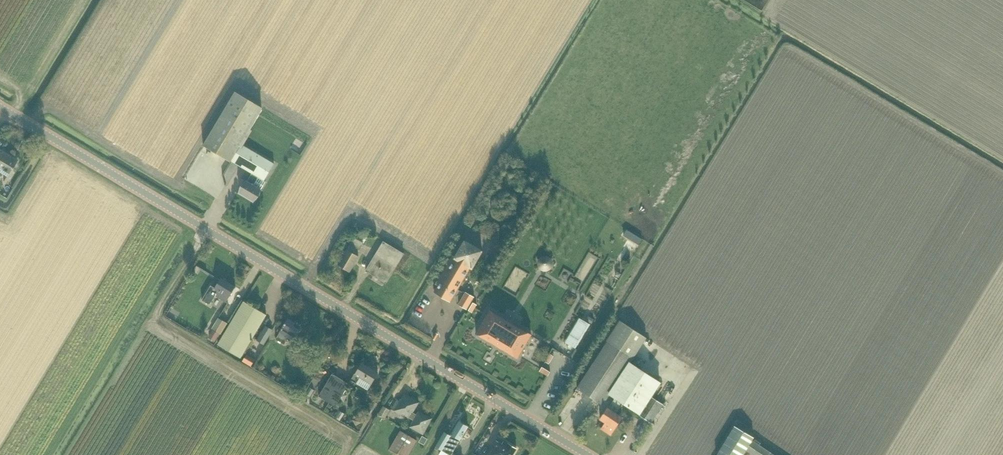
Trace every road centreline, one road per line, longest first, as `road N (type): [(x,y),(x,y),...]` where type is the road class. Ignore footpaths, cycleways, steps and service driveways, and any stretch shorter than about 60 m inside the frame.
road 1 (unclassified): [(586,454),(0,109)]

